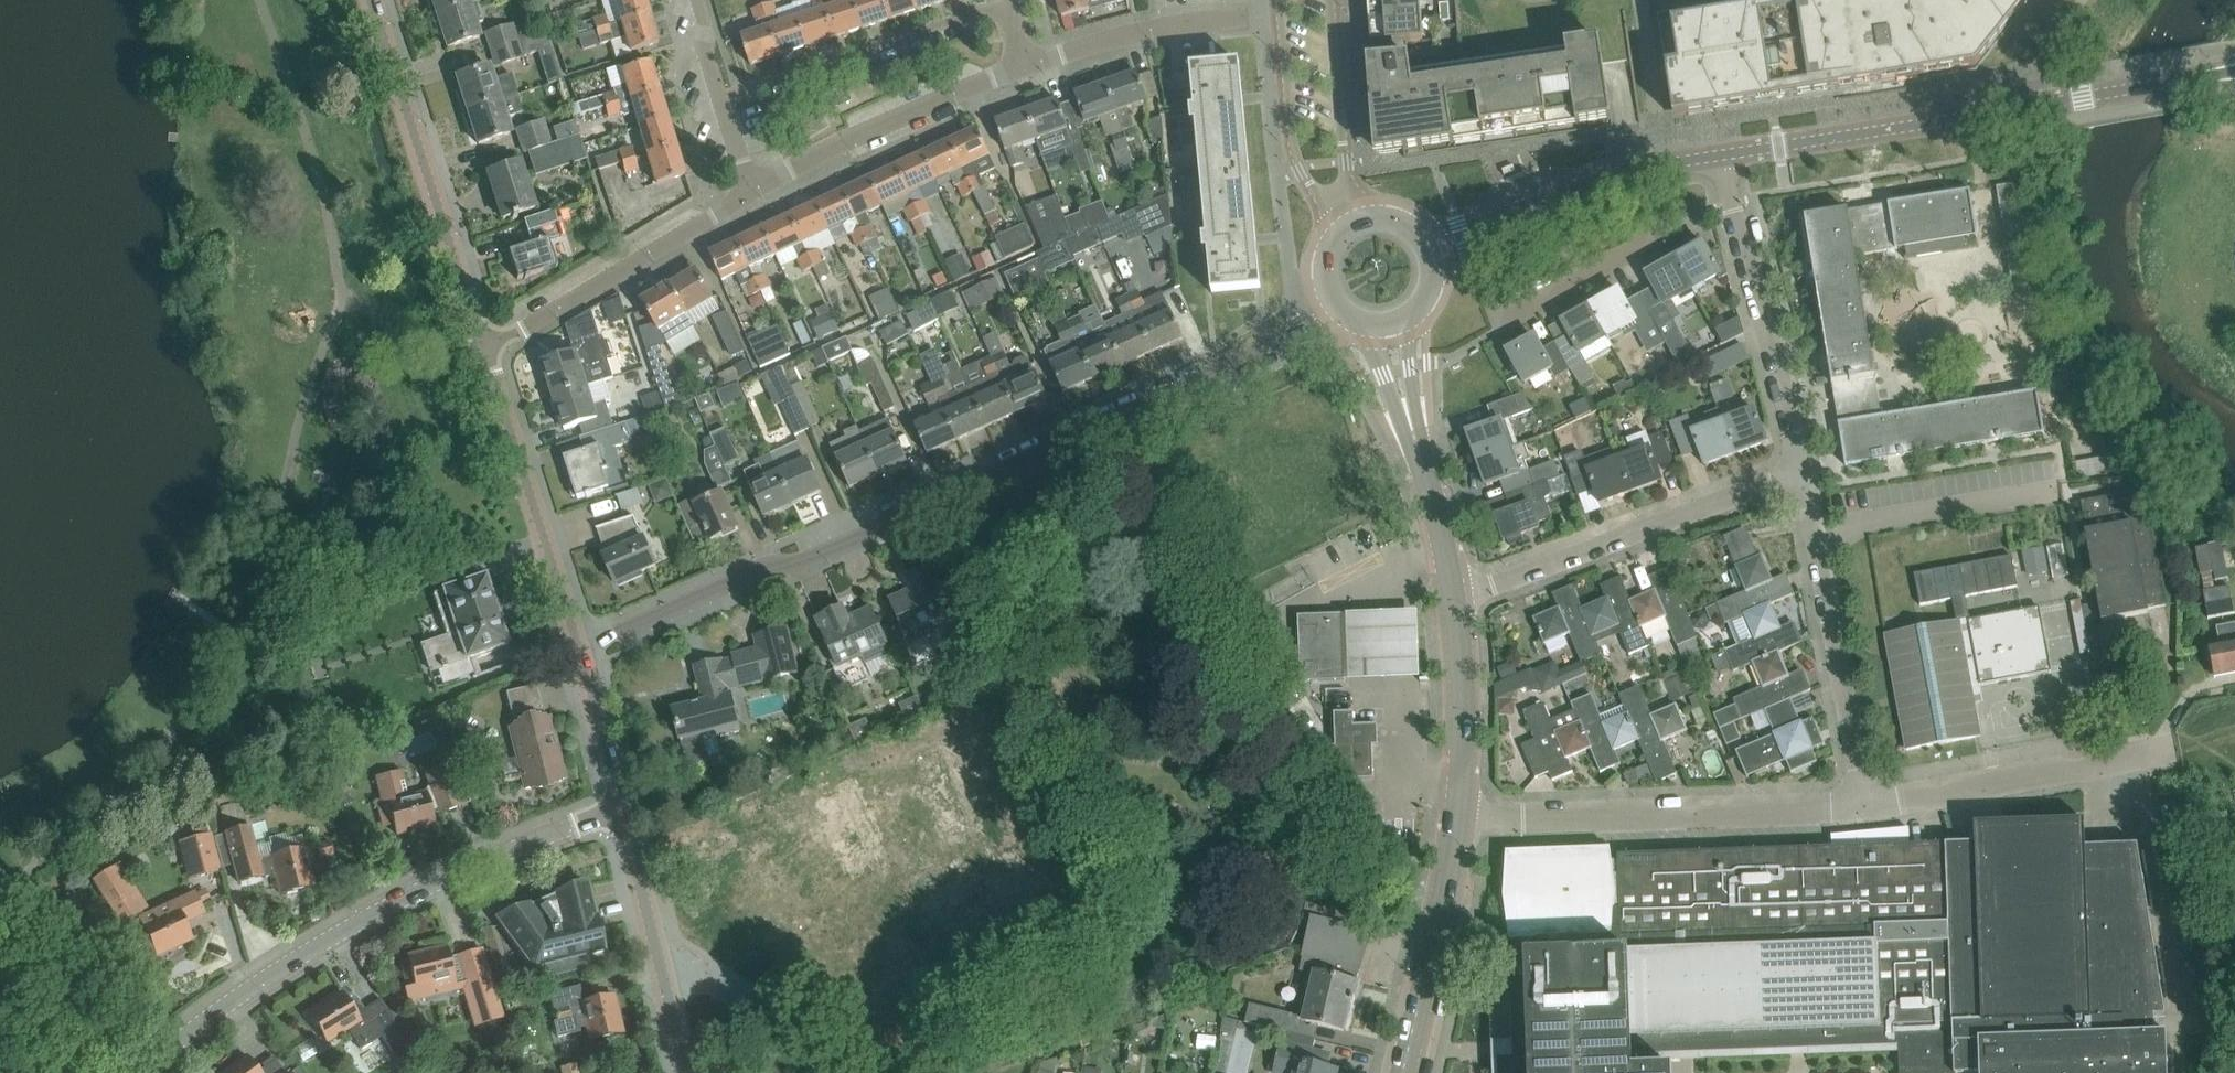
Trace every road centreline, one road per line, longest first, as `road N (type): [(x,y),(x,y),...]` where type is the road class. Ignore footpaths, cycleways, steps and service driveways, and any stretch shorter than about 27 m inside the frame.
road 1 (residential): [(577,646),(1195,386),(1237,351),(1302,326),(1335,303)]
road 2 (tertiary): [(141,1072),(349,927),(621,807)]
road 3 (tertiary): [(1720,153),(2234,69)]
road 4 (residential): [(1456,820),(1865,805)]
road 5 (residential): [(1803,472),(1454,597)]
road 6 (unclassified): [(484,350),(369,0)]
road 7 (residential): [(1865,805),(1803,472)]
road 8 (unclassified): [(1803,472),(1720,153)]
road 9 (tertiary): [(1424,251),(1608,174),(1720,153)]
road 10 (residential): [(484,350),(751,190)]
road 11 (unclassified): [(577,646),(484,350)]
road 12 (residential): [(1865,805),(2164,752)]
road 13 (residential): [(751,190),(1026,63)]
road 14 (residential): [(1006,4),(721,97)]
road 15 (tertiary): [(1454,597),(1387,322)]
road 16 (residential): [(1026,63),(1167,26),(1282,12)]
road 17 (tertiary): [(1402,1072),(1456,820)]
road 18 (residential): [(1282,12),(1298,168),(1346,230)]
road 19 (residential): [(1381,220),(1346,161),(1331,0)]
road 20 (tertiary): [(1456,820),(1463,719),(1454,597)]
road 21 (residential): [(835,1072),(702,976),(664,978)]
road 22 (tertiary): [(664,978),(621,807)]
road 23 (unclassified): [(621,807),(577,646)]

